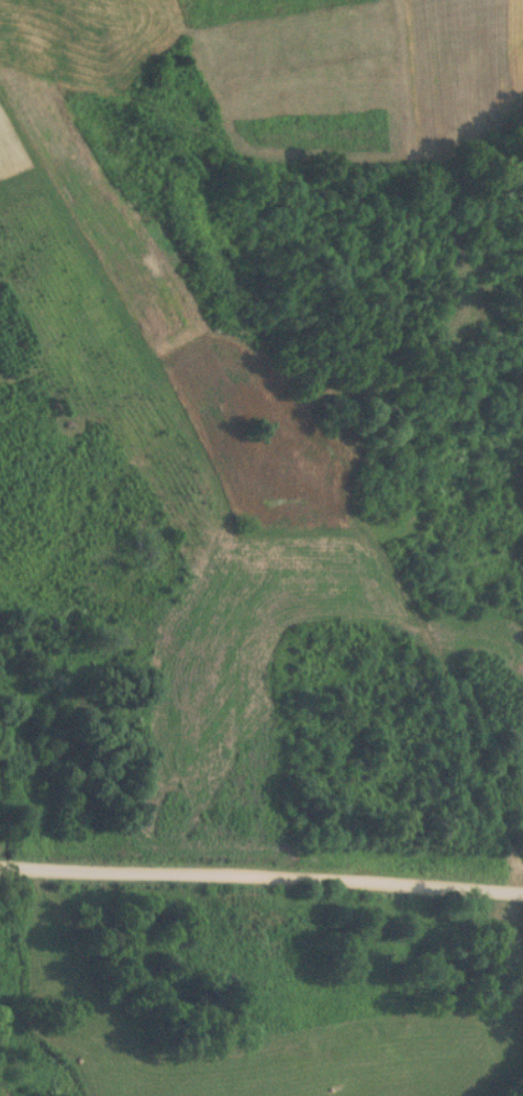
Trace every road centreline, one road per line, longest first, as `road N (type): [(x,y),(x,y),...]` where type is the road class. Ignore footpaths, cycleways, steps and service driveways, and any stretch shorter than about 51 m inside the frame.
road 1 (residential): [(522,893),(0,866)]

